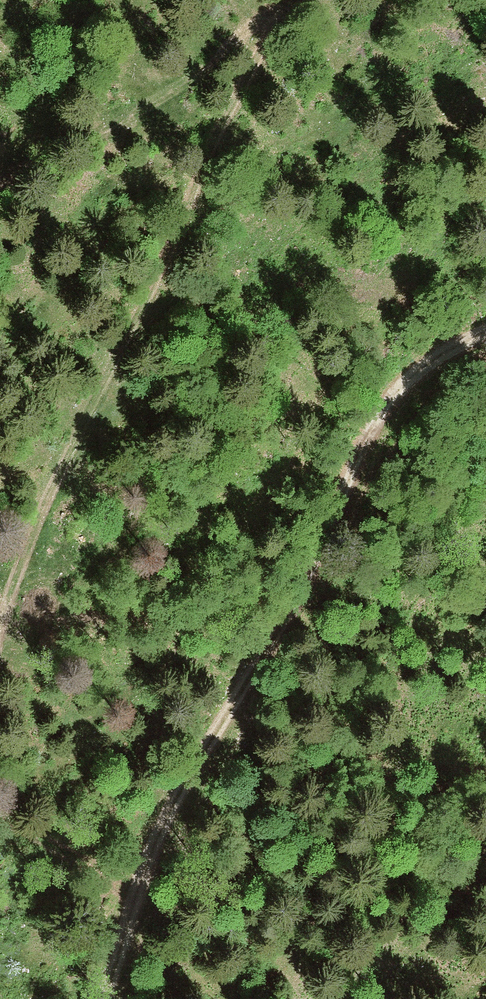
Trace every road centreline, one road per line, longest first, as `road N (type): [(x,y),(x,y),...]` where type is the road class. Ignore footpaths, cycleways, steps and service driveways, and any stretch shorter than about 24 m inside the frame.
road 1 (track): [(96,998),(150,849),(331,505),(369,447),(448,365),(485,346)]
road 2 (track): [(290,0),(217,132),(167,254),(64,462),(0,634)]
road 3 (track): [(0,192),(130,121),(289,1)]

